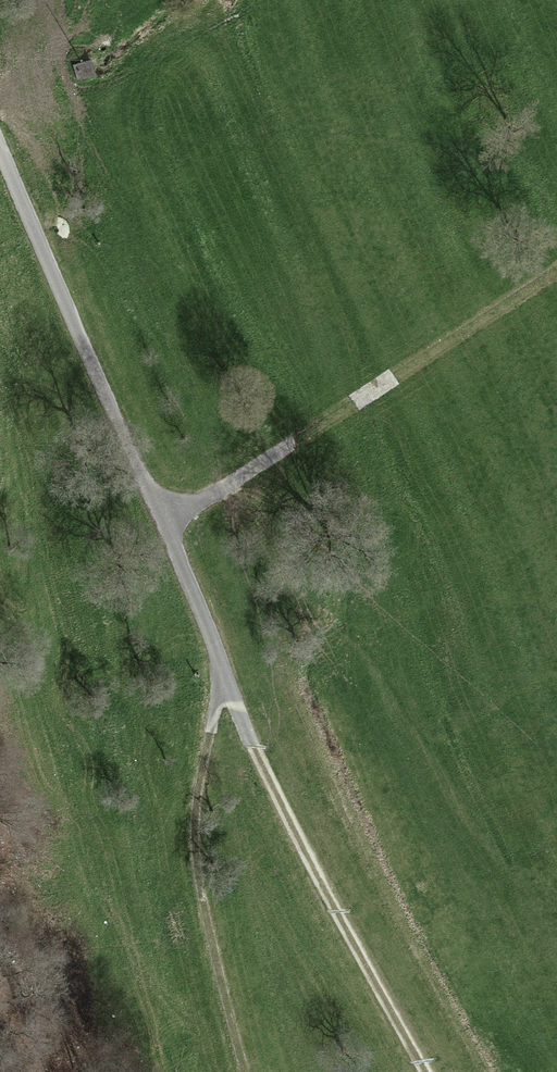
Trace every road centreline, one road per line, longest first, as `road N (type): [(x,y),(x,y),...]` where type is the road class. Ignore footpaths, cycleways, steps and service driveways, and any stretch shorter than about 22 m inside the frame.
road 1 (track): [(246,1071),(195,834),(197,791),(225,672),(276,796),(424,1071)]
road 2 (unclassified): [(225,672),(0,147)]
road 3 (track): [(164,523),(556,273)]

